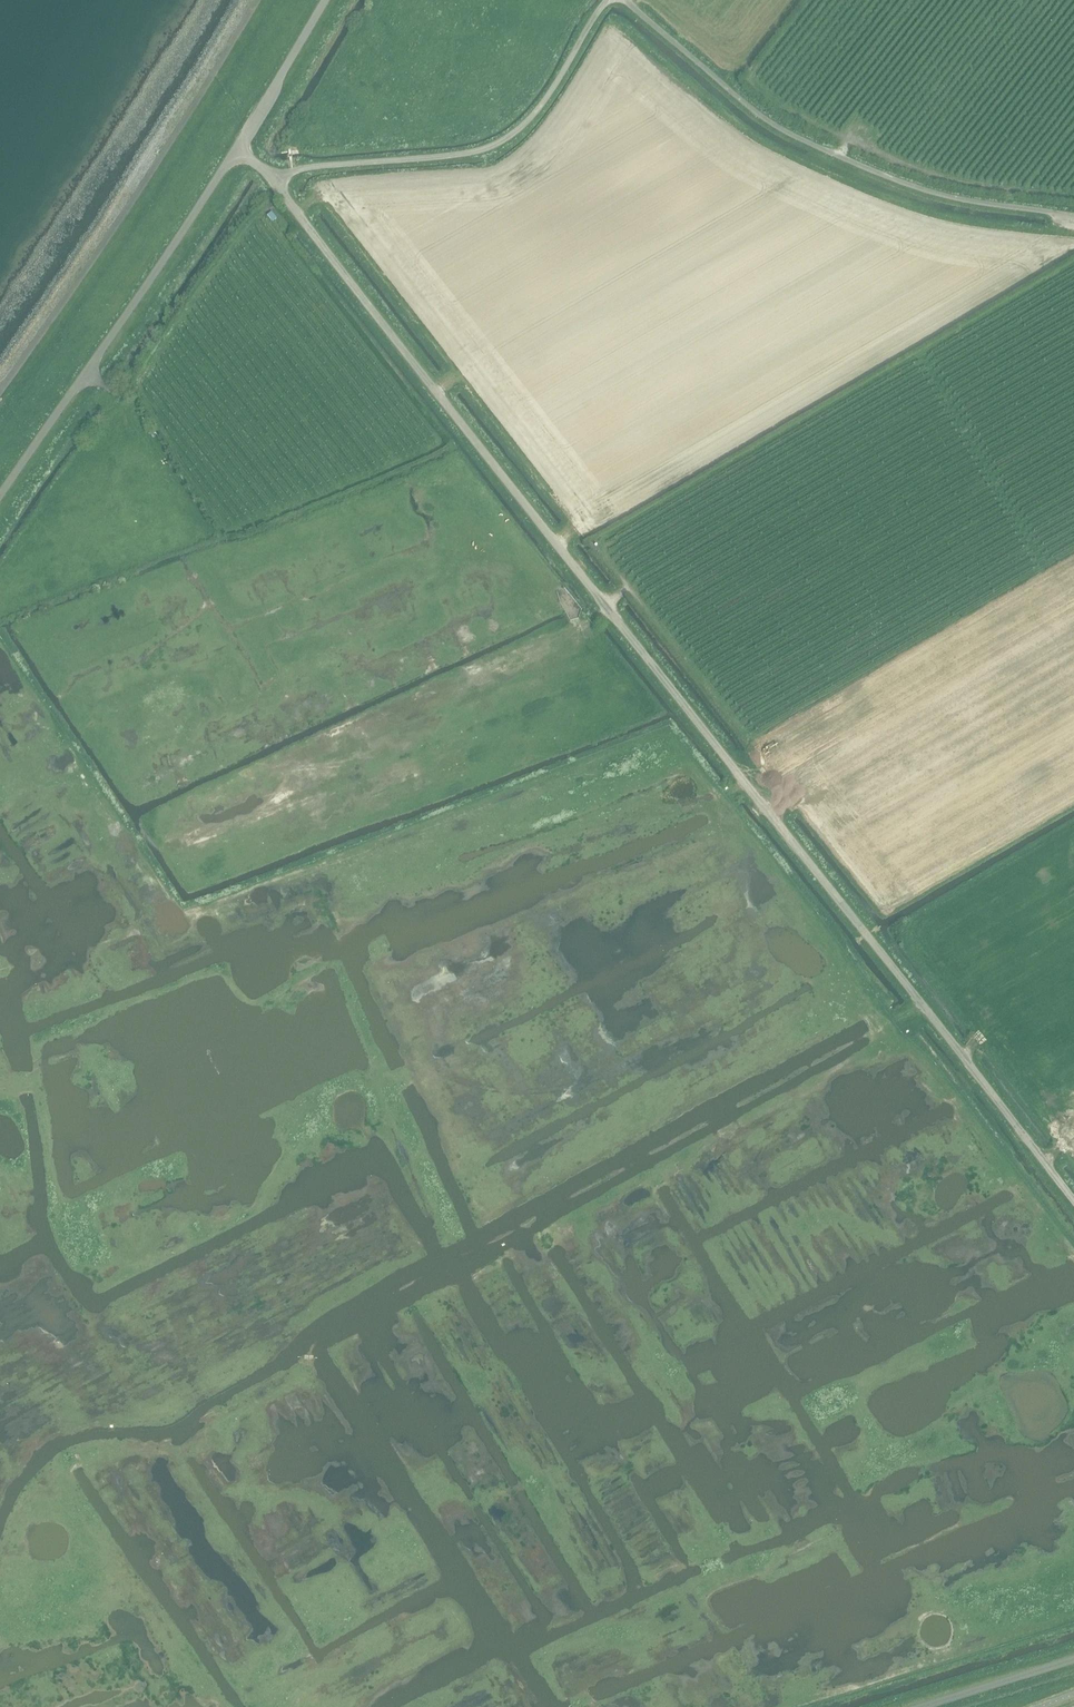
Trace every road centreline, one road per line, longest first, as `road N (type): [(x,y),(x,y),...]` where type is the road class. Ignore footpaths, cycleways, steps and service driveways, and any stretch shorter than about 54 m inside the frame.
road 1 (unclassified): [(1073,1198),(272,179)]
road 2 (unclassified): [(1073,217),(942,195),(786,133),(624,0)]
road 3 (unclassified): [(0,499),(241,143)]
road 4 (unclassified): [(272,179),(293,170),(488,151),(551,96),(609,0)]
road 5 (unclassified): [(241,143),(326,0)]
road 6 (unclassified): [(1073,1662),(936,1706)]

